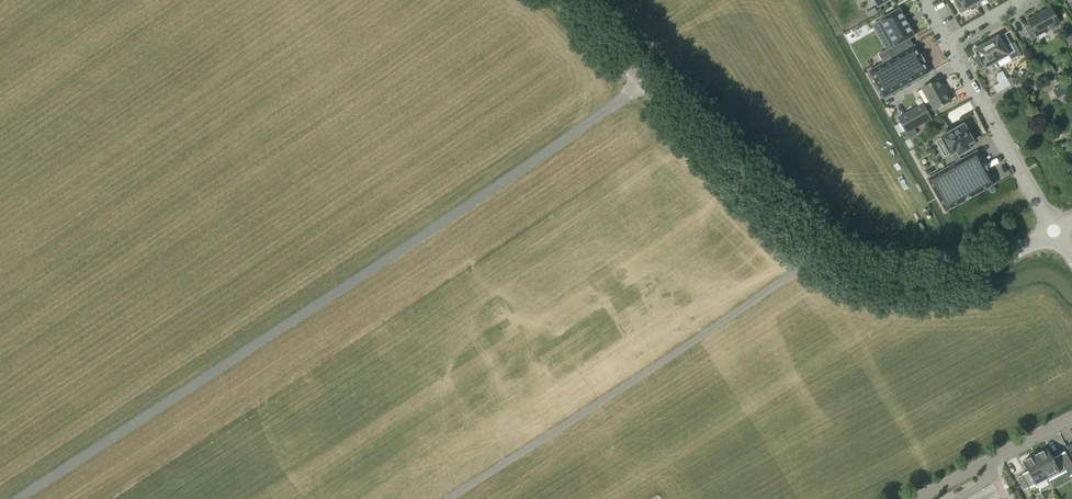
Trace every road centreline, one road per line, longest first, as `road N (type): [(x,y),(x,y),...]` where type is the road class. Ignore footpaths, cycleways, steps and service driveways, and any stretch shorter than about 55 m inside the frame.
road 1 (tertiary): [(563,0),(804,238),(850,270),(930,285),(1055,230)]
road 2 (residential): [(1055,230),(945,40)]

